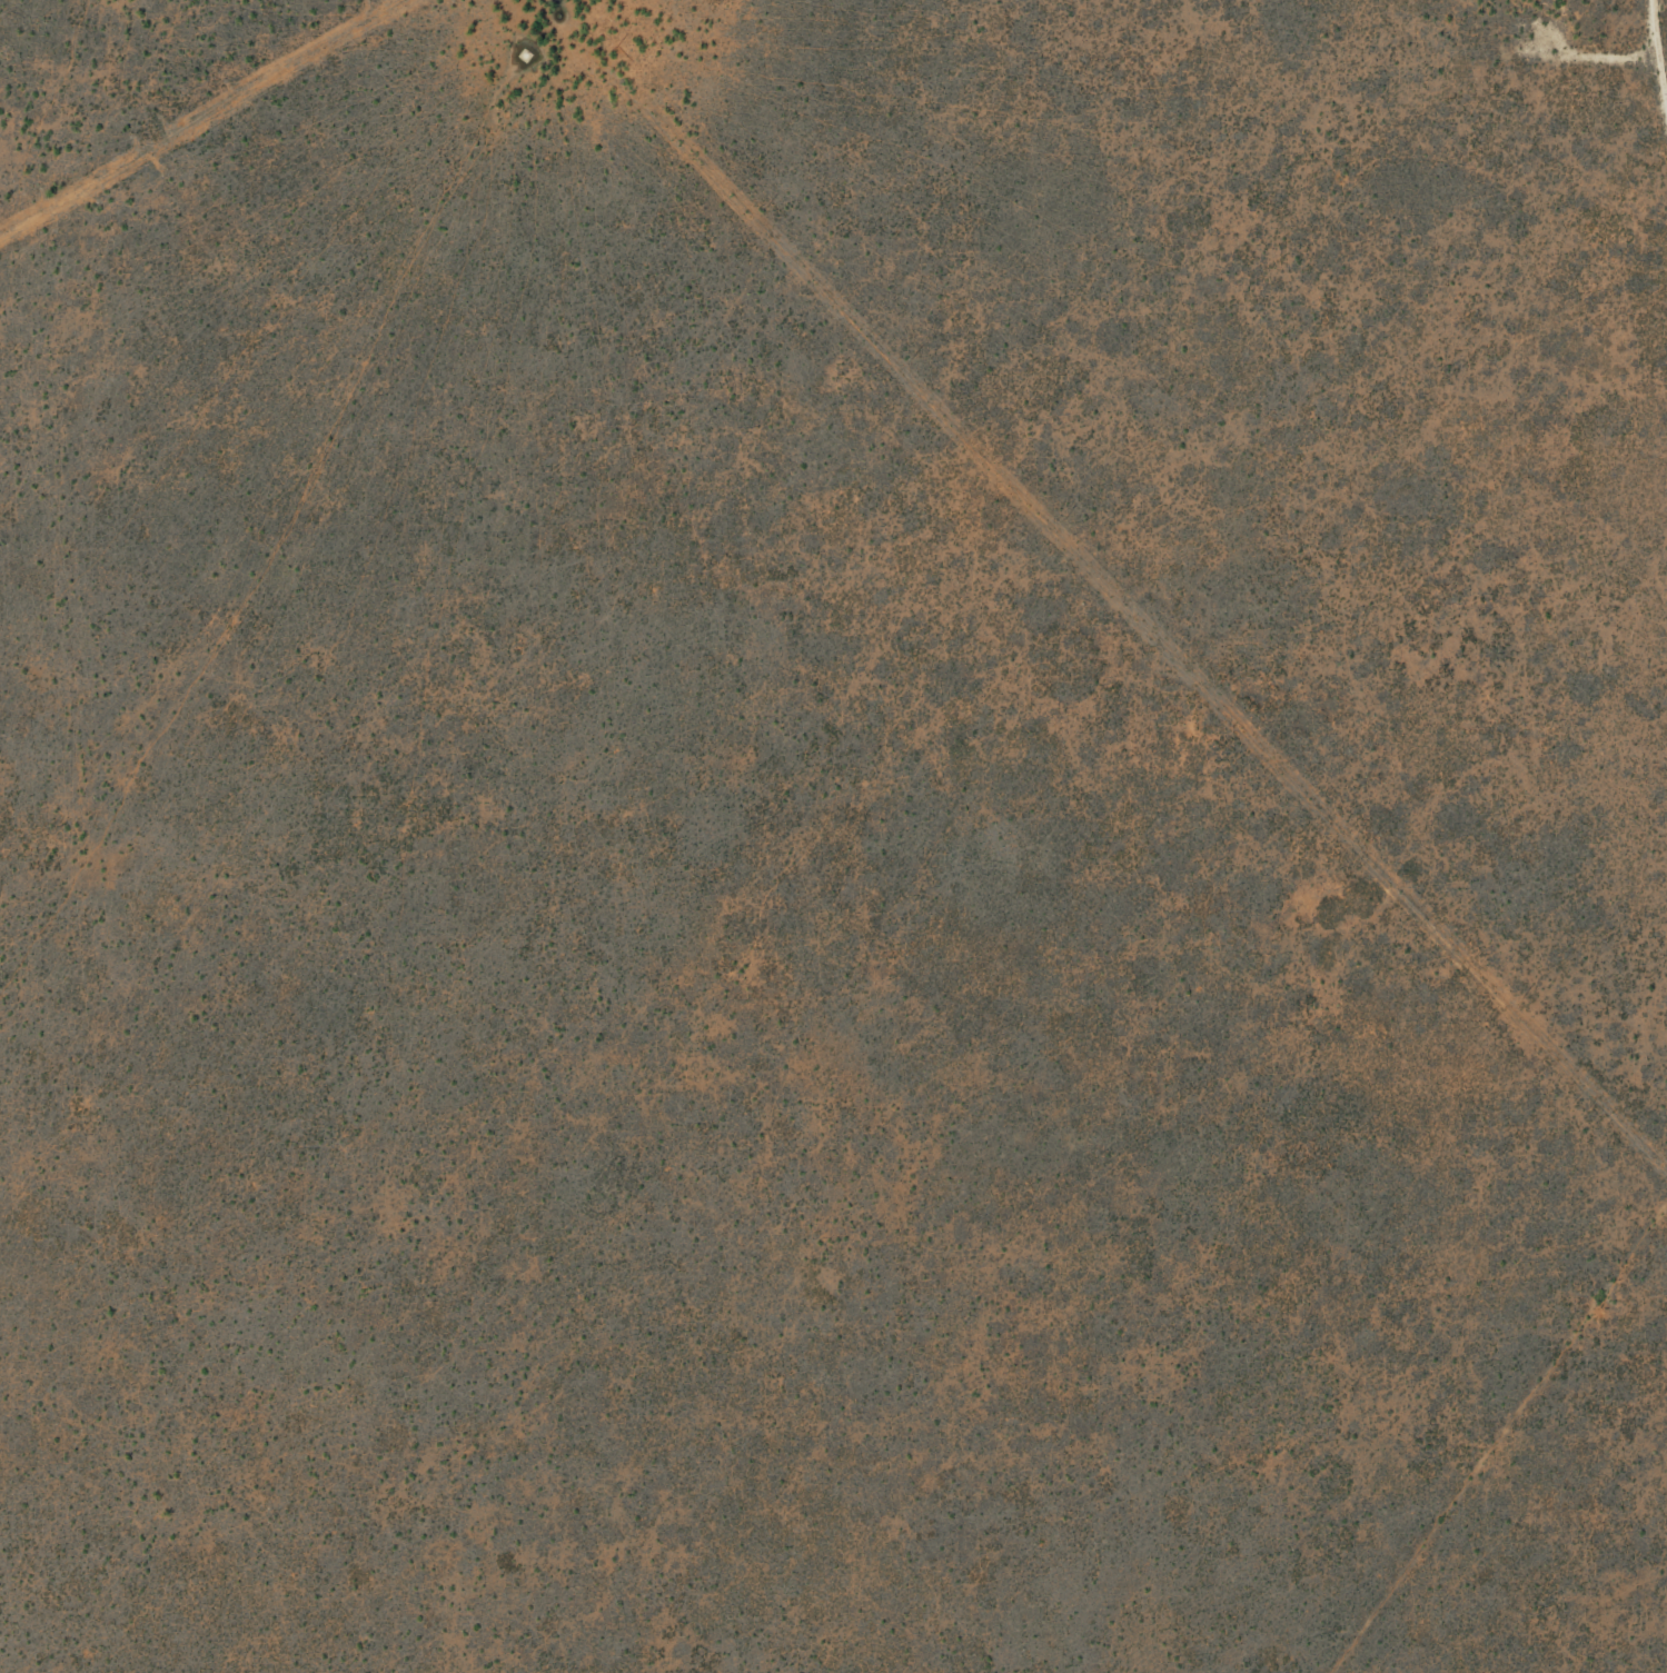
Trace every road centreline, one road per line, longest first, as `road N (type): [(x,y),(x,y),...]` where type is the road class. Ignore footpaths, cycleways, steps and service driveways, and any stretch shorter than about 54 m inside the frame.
road 1 (track): [(1666,23),(1656,41),(1551,54)]

